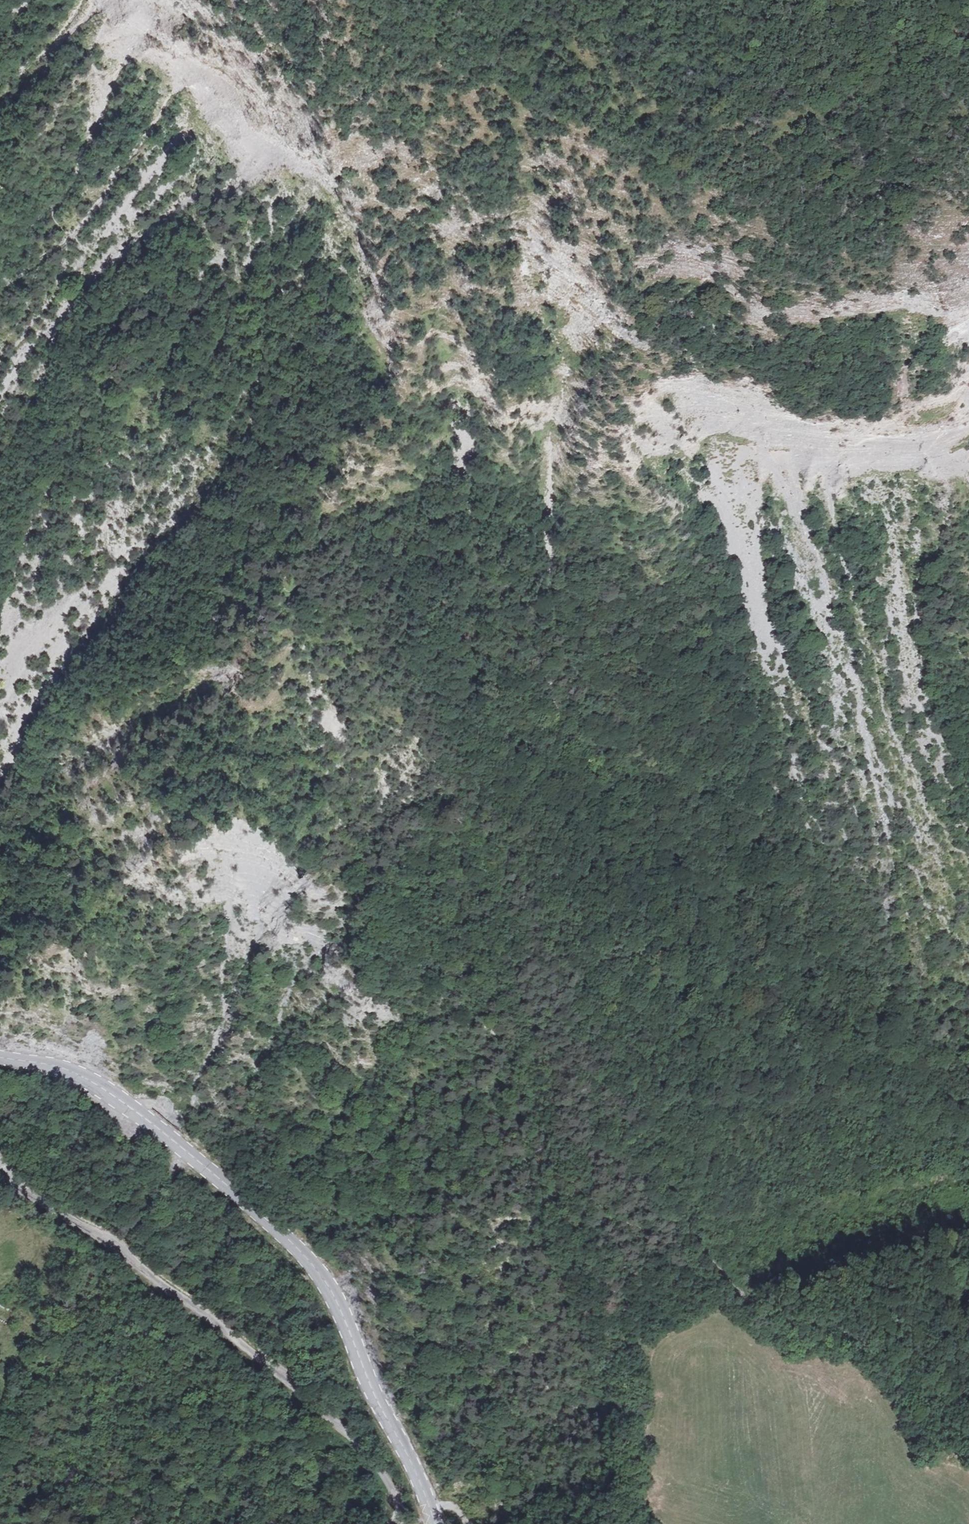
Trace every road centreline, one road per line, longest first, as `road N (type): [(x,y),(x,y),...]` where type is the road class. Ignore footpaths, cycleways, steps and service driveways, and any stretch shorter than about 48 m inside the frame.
road 1 (secondary): [(435,1523),(336,1303),(287,1237),(121,1098),(90,1079),(0,1054)]
road 2 (unclassified): [(406,1523),(374,1462),(339,1422),(204,1310),(139,1268),(122,1245),(46,1204),(0,1166)]

